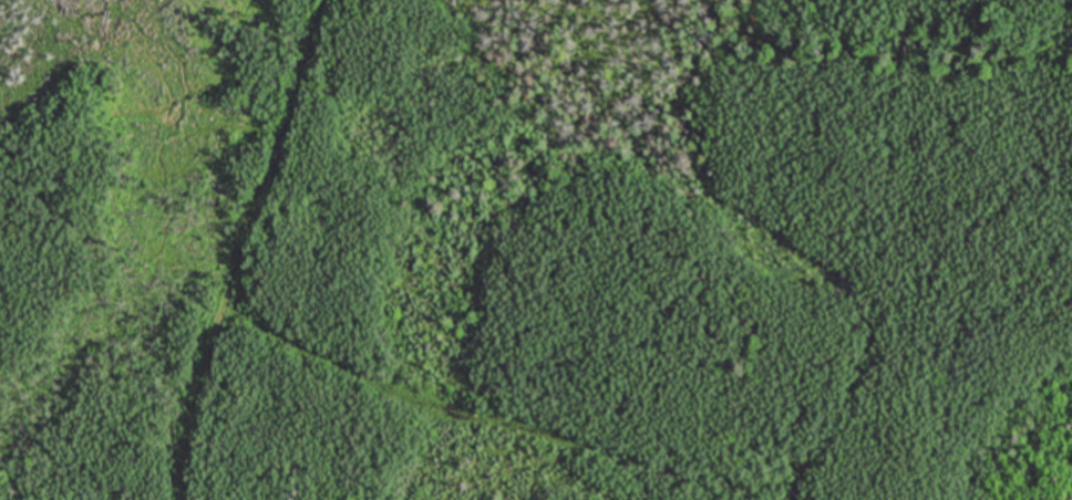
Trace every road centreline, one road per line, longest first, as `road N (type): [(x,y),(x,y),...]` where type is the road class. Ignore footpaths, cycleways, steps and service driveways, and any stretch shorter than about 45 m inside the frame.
road 1 (track): [(322,0),(214,306),(178,437),(175,499)]

